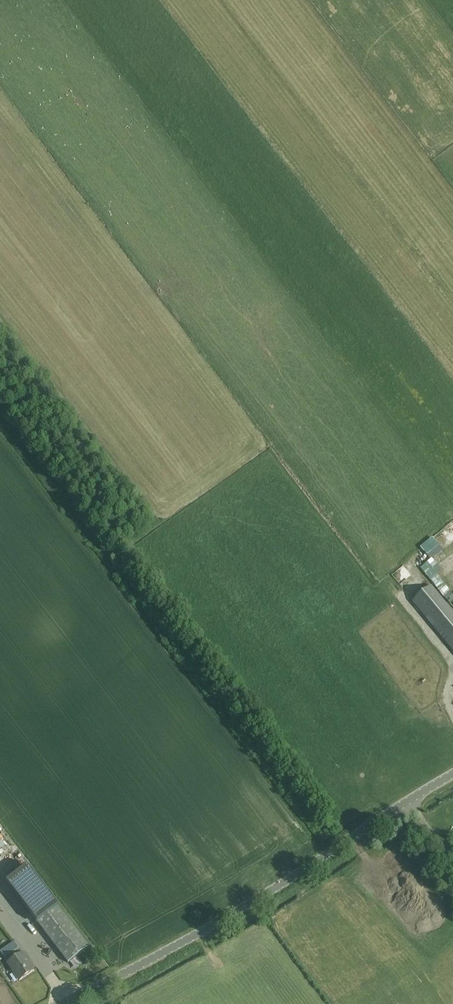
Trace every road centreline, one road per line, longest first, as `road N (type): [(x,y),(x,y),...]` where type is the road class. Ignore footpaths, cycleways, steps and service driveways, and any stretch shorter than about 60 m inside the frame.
road 1 (unclassified): [(57,1003),(249,901),(452,772)]

